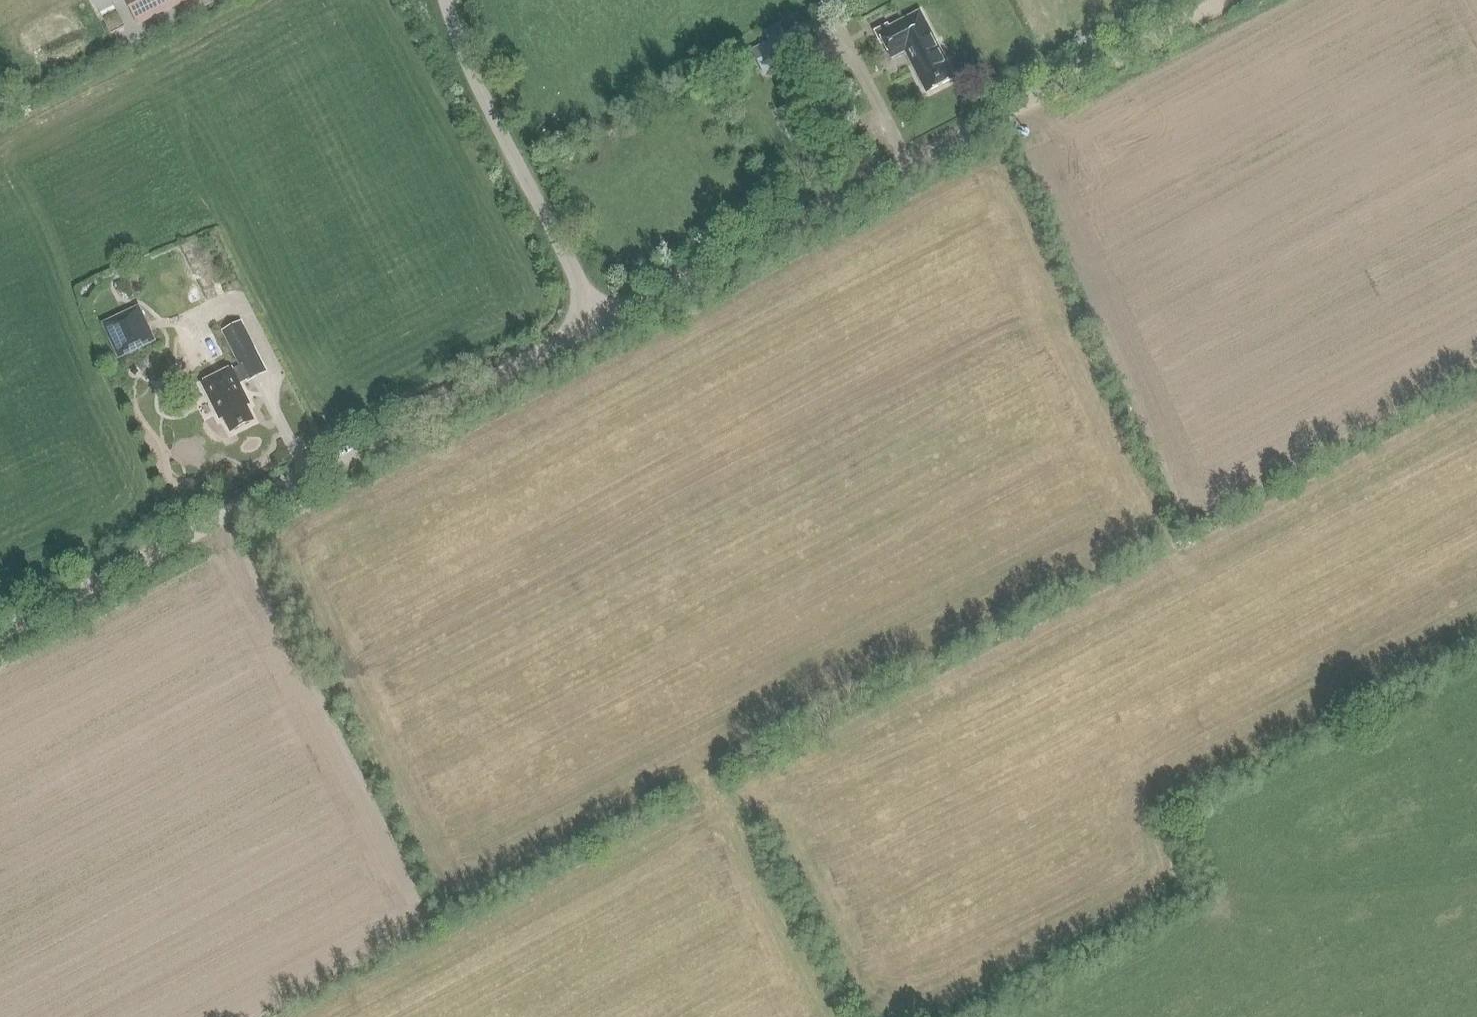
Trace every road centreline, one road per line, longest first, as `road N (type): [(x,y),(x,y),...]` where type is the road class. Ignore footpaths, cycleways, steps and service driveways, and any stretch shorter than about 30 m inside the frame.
road 1 (unclassified): [(600,324),(1233,0)]
road 2 (unclassified): [(600,324),(0,633)]
road 3 (unclassified): [(600,324),(445,0)]

